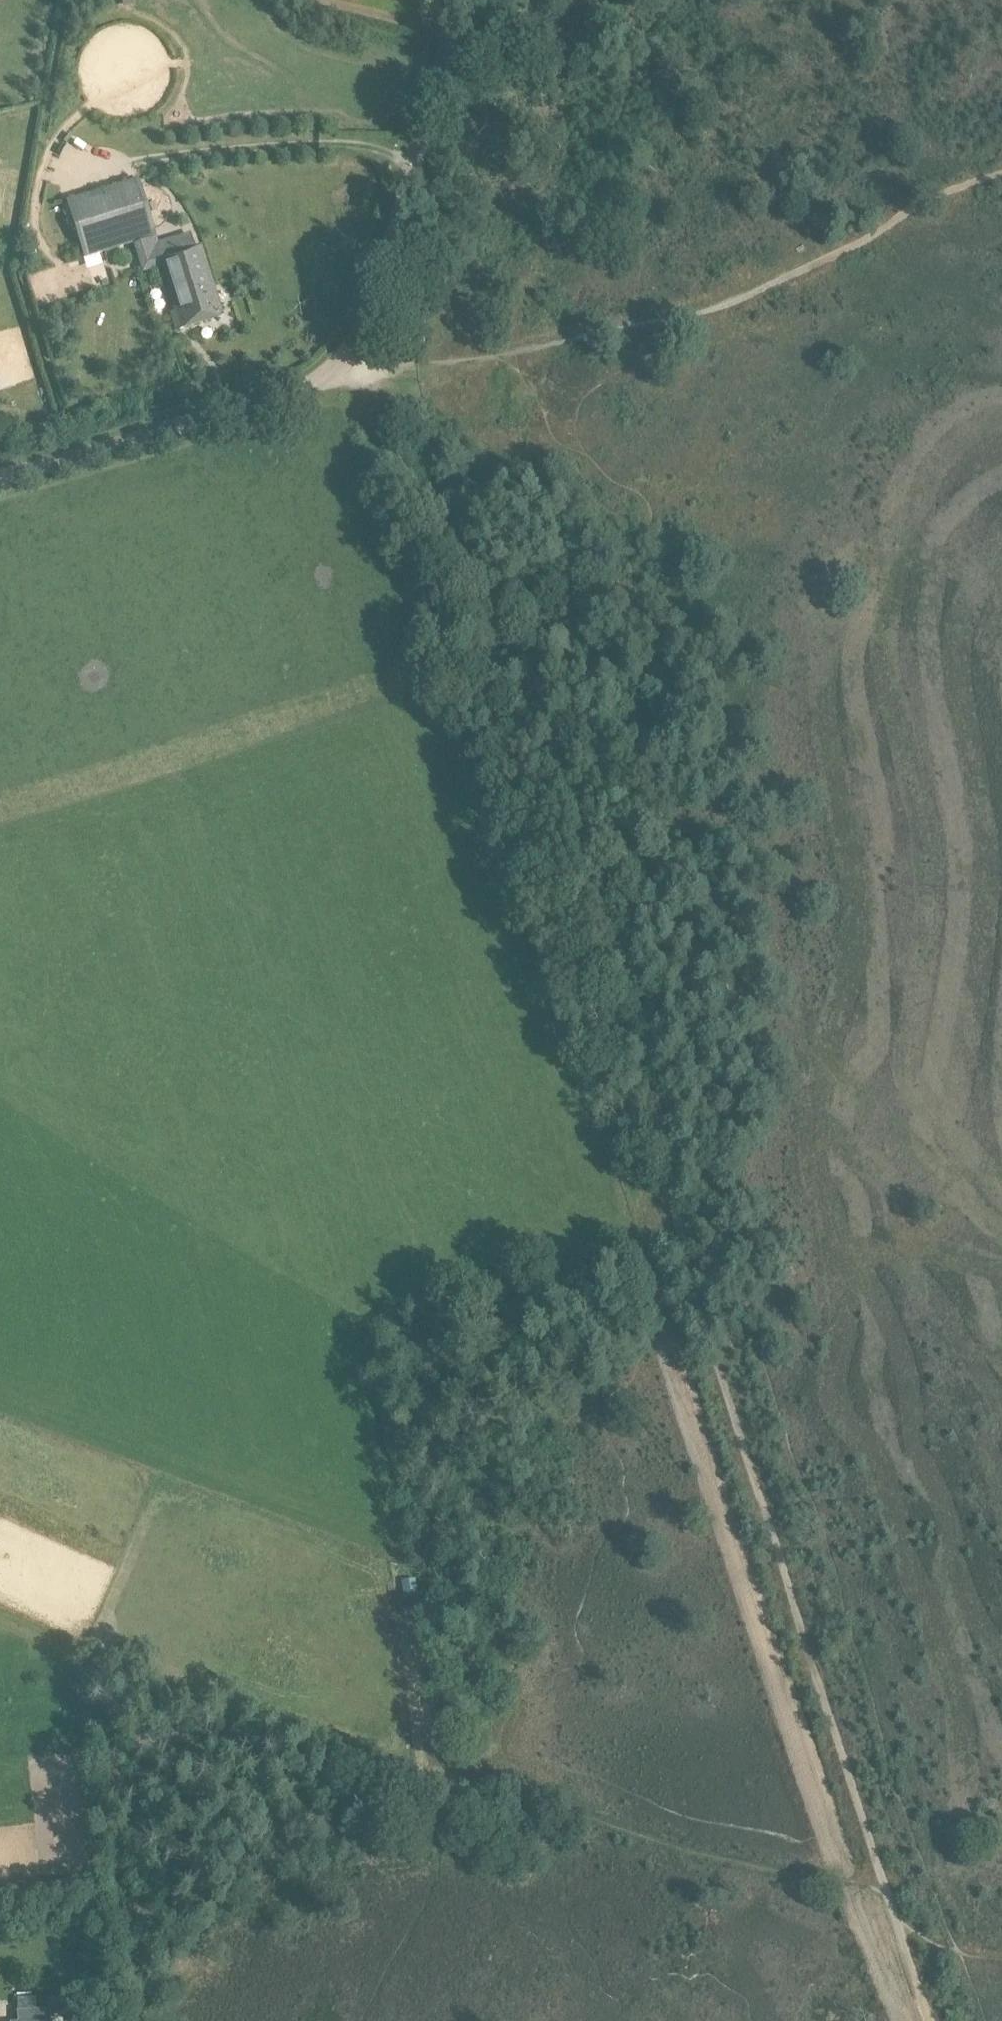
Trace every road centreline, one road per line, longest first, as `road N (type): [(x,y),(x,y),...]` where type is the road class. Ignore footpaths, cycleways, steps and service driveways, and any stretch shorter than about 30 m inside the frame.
road 1 (track): [(0,1621),(413,1783),(509,1789),(673,1851),(885,1889)]
road 2 (track): [(348,370),(467,0)]
road 3 (track): [(0,477),(348,370)]

